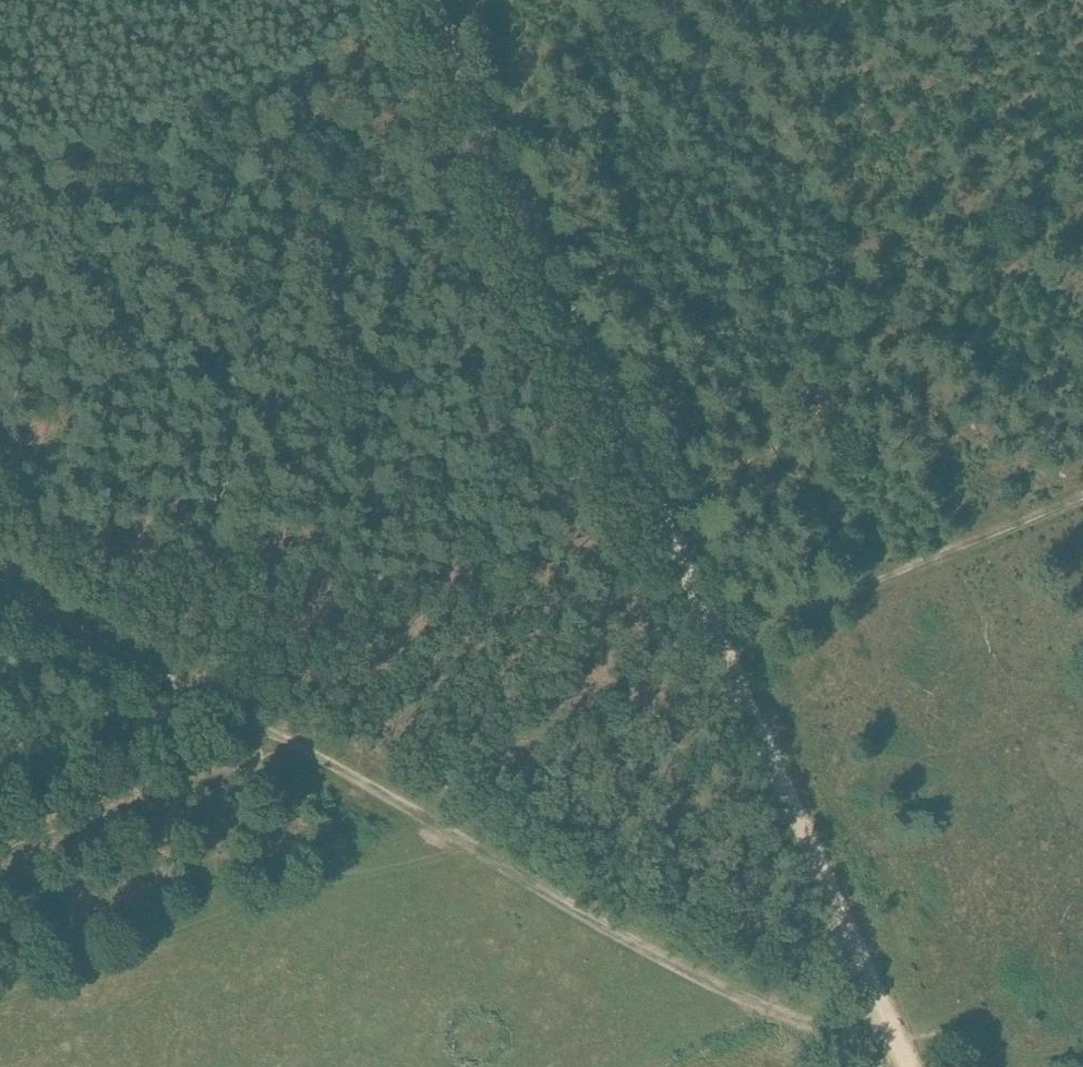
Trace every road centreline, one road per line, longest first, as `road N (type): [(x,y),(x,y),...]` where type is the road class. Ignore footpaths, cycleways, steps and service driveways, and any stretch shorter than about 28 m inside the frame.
road 1 (track): [(903,1040),(437,0)]
road 2 (track): [(288,737),(800,1023),(903,1040)]
road 3 (track): [(1082,492),(719,641)]
road 4 (track): [(0,580),(288,737)]

